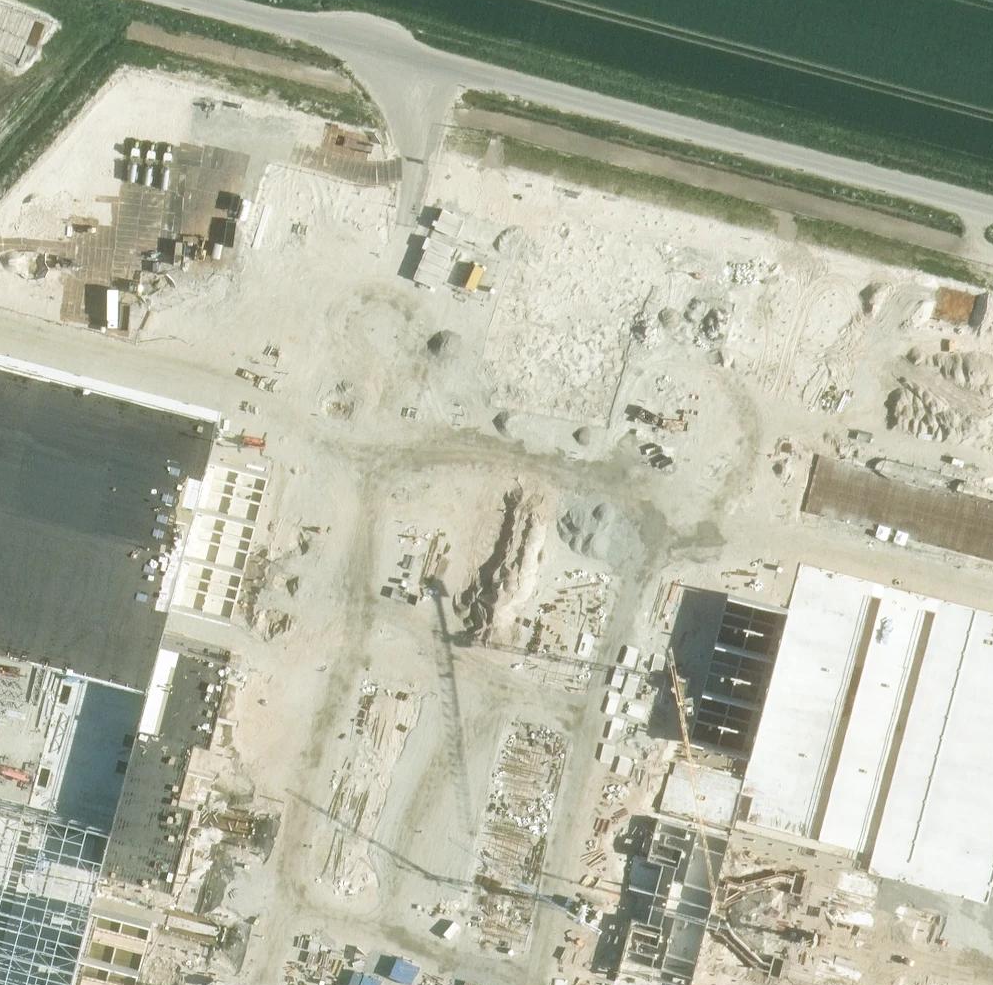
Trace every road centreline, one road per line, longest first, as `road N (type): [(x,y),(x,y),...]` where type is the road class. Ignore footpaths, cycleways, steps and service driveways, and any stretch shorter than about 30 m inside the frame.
road 1 (unclassified): [(212,0),(992,208)]

